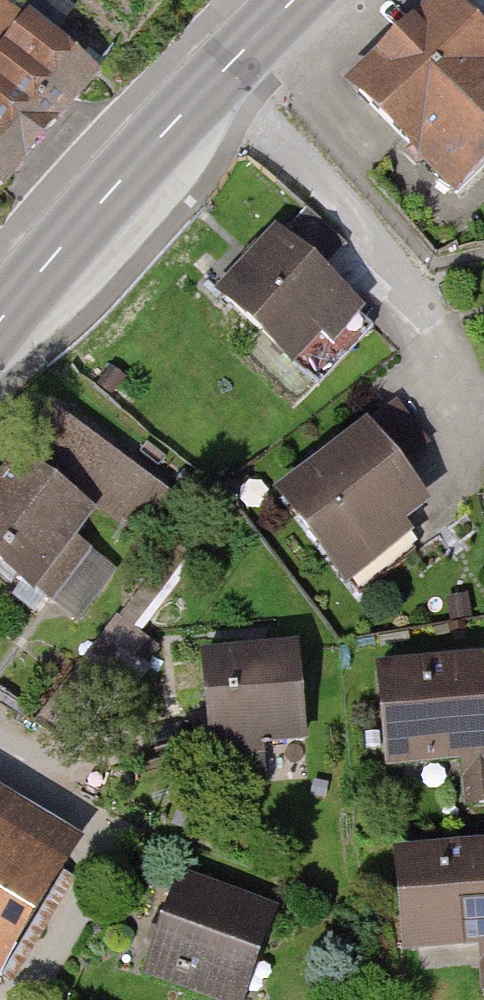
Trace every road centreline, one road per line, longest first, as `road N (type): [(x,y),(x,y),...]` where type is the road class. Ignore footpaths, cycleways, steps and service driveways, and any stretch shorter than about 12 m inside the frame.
road 1 (secondary): [(0,322),(134,166),(296,0)]

